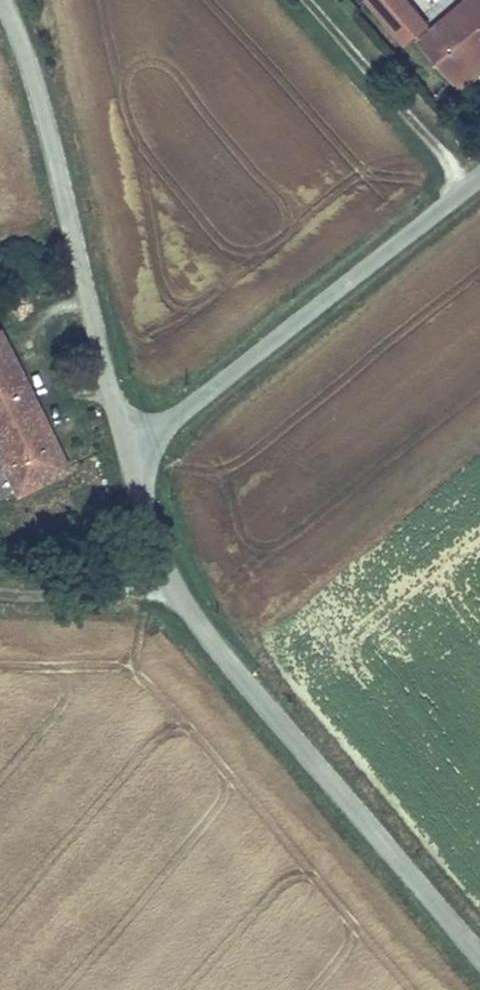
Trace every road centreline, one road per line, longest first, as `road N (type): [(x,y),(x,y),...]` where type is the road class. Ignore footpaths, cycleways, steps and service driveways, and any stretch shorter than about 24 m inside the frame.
road 1 (tertiary): [(125,441),(156,552),(225,660),(479,961)]
road 2 (tertiary): [(1,0),(46,119),(125,441)]
road 3 (unclassified): [(479,176),(169,421),(125,441)]
road 4 (track): [(181,592),(0,606)]

